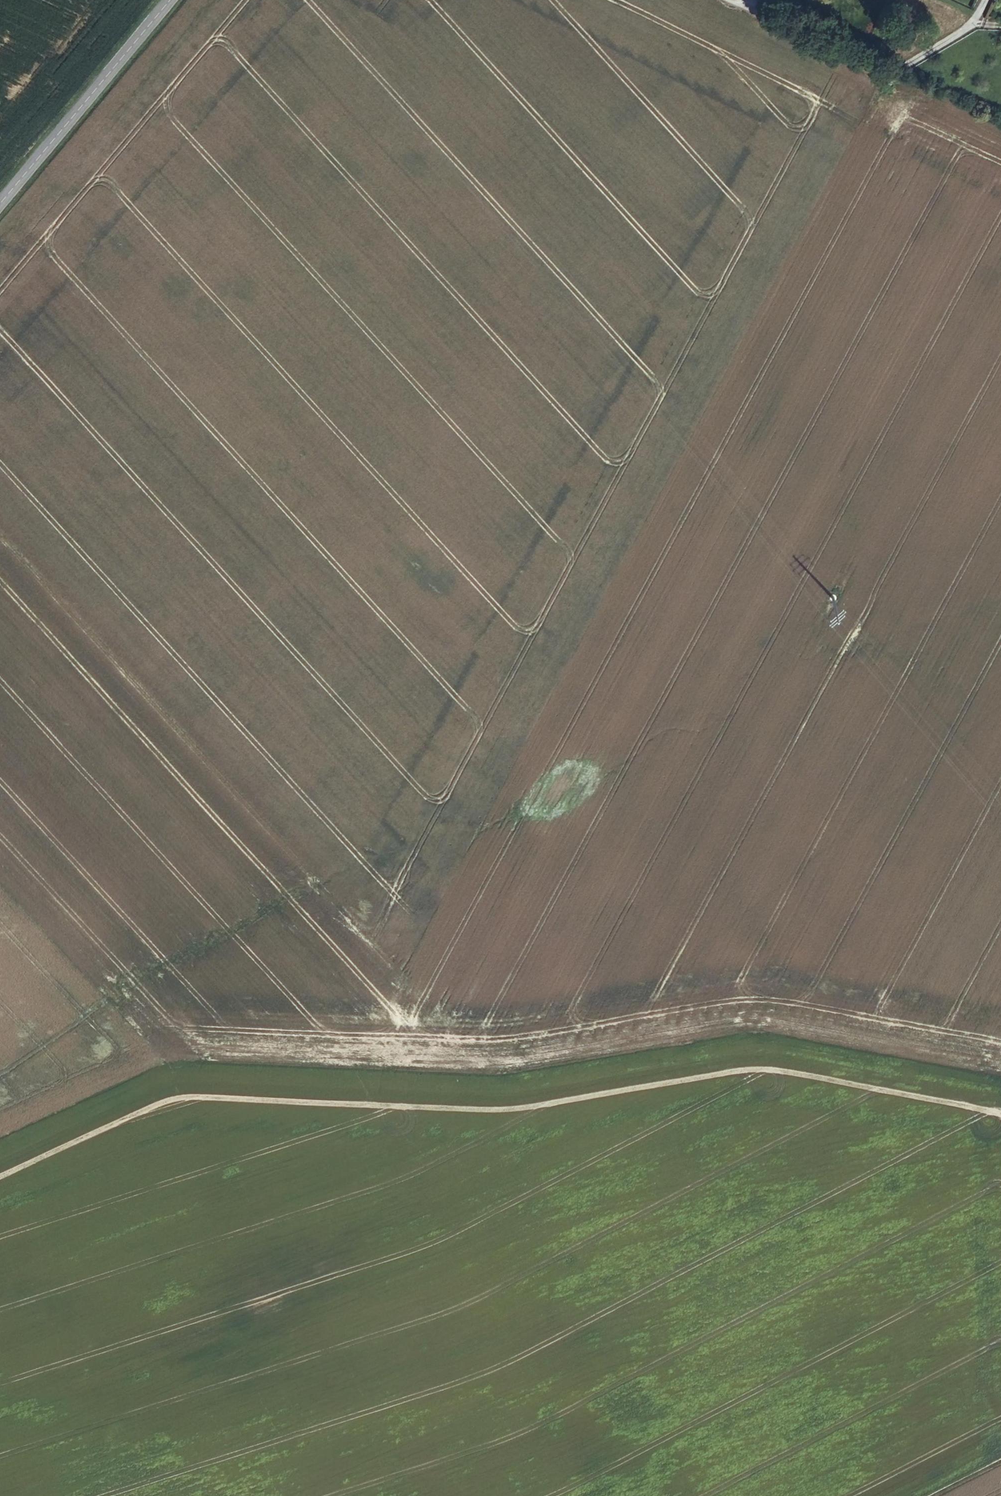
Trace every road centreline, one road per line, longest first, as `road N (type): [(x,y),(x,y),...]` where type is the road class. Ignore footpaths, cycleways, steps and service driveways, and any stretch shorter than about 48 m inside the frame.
road 1 (tertiary): [(0,197),(165,0)]
road 2 (track): [(734,0),(881,75)]

